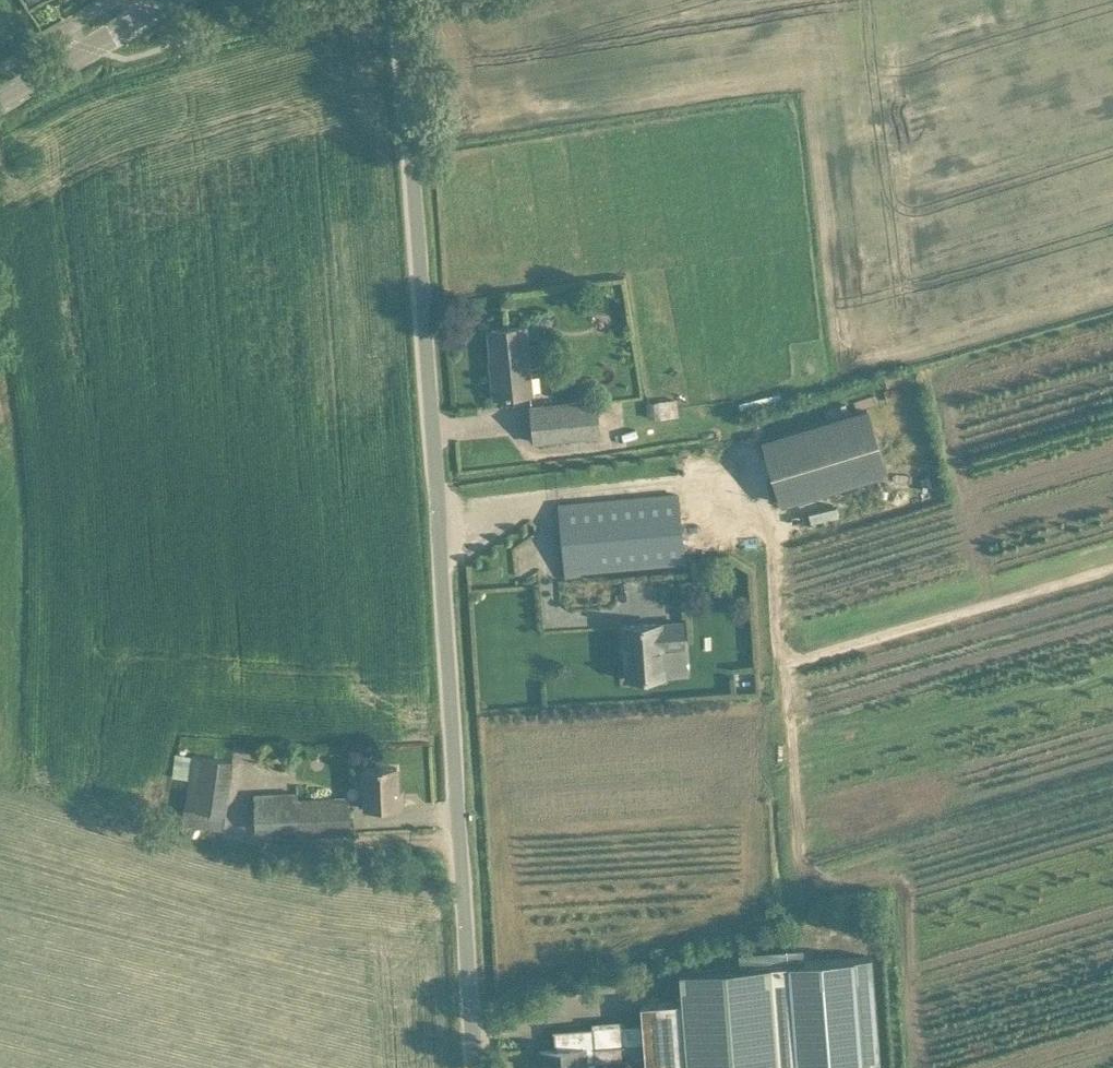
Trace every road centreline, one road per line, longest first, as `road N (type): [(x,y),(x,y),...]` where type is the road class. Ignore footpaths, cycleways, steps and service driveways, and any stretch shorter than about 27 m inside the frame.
road 1 (unclassified): [(475,1067),(399,0)]
road 2 (tertiary): [(0,101),(166,0)]

